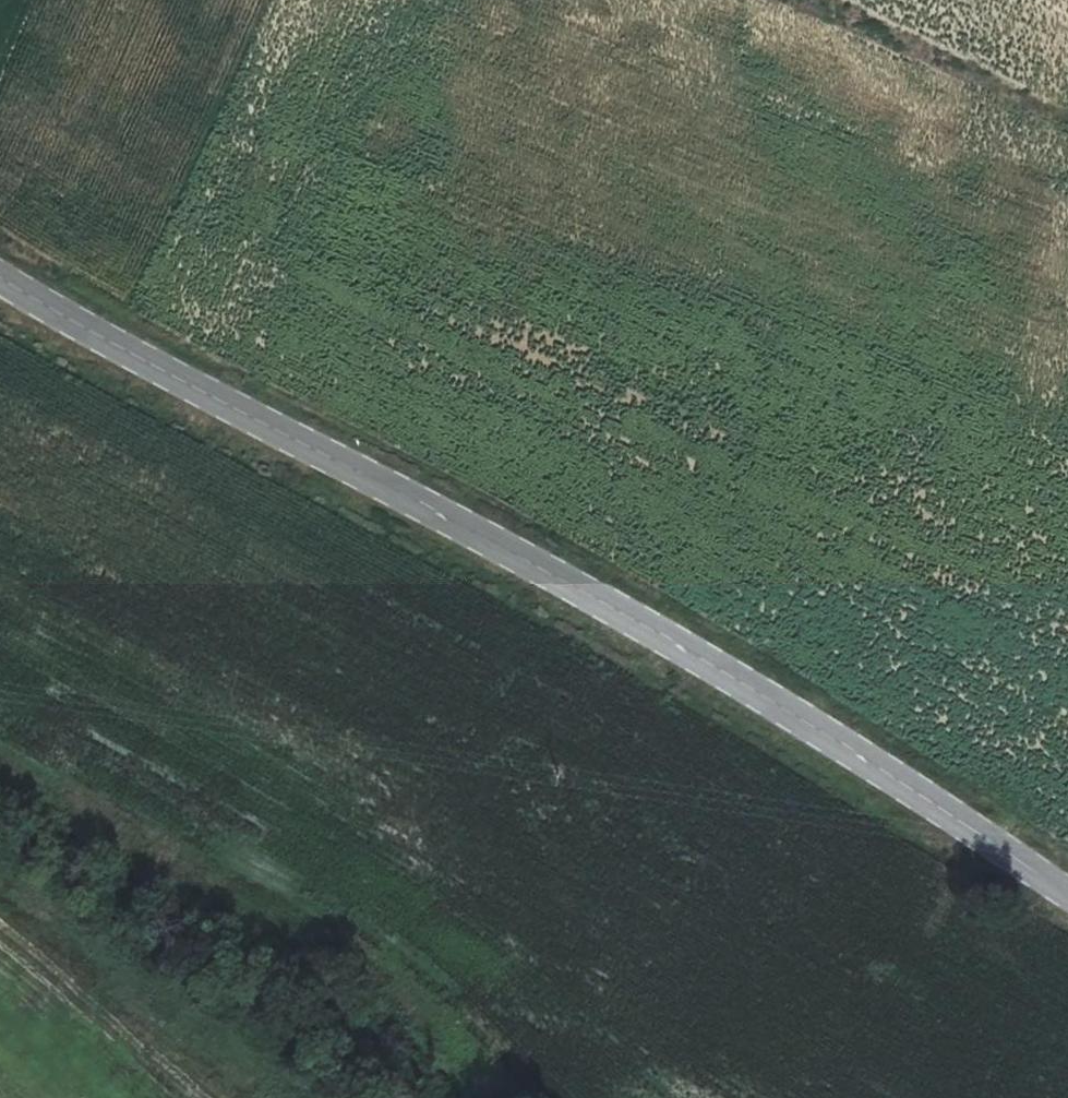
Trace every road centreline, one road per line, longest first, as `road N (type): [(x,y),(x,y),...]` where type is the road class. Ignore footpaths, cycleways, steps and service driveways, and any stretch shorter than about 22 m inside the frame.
road 1 (secondary): [(0,279),(618,609),(1067,894)]

